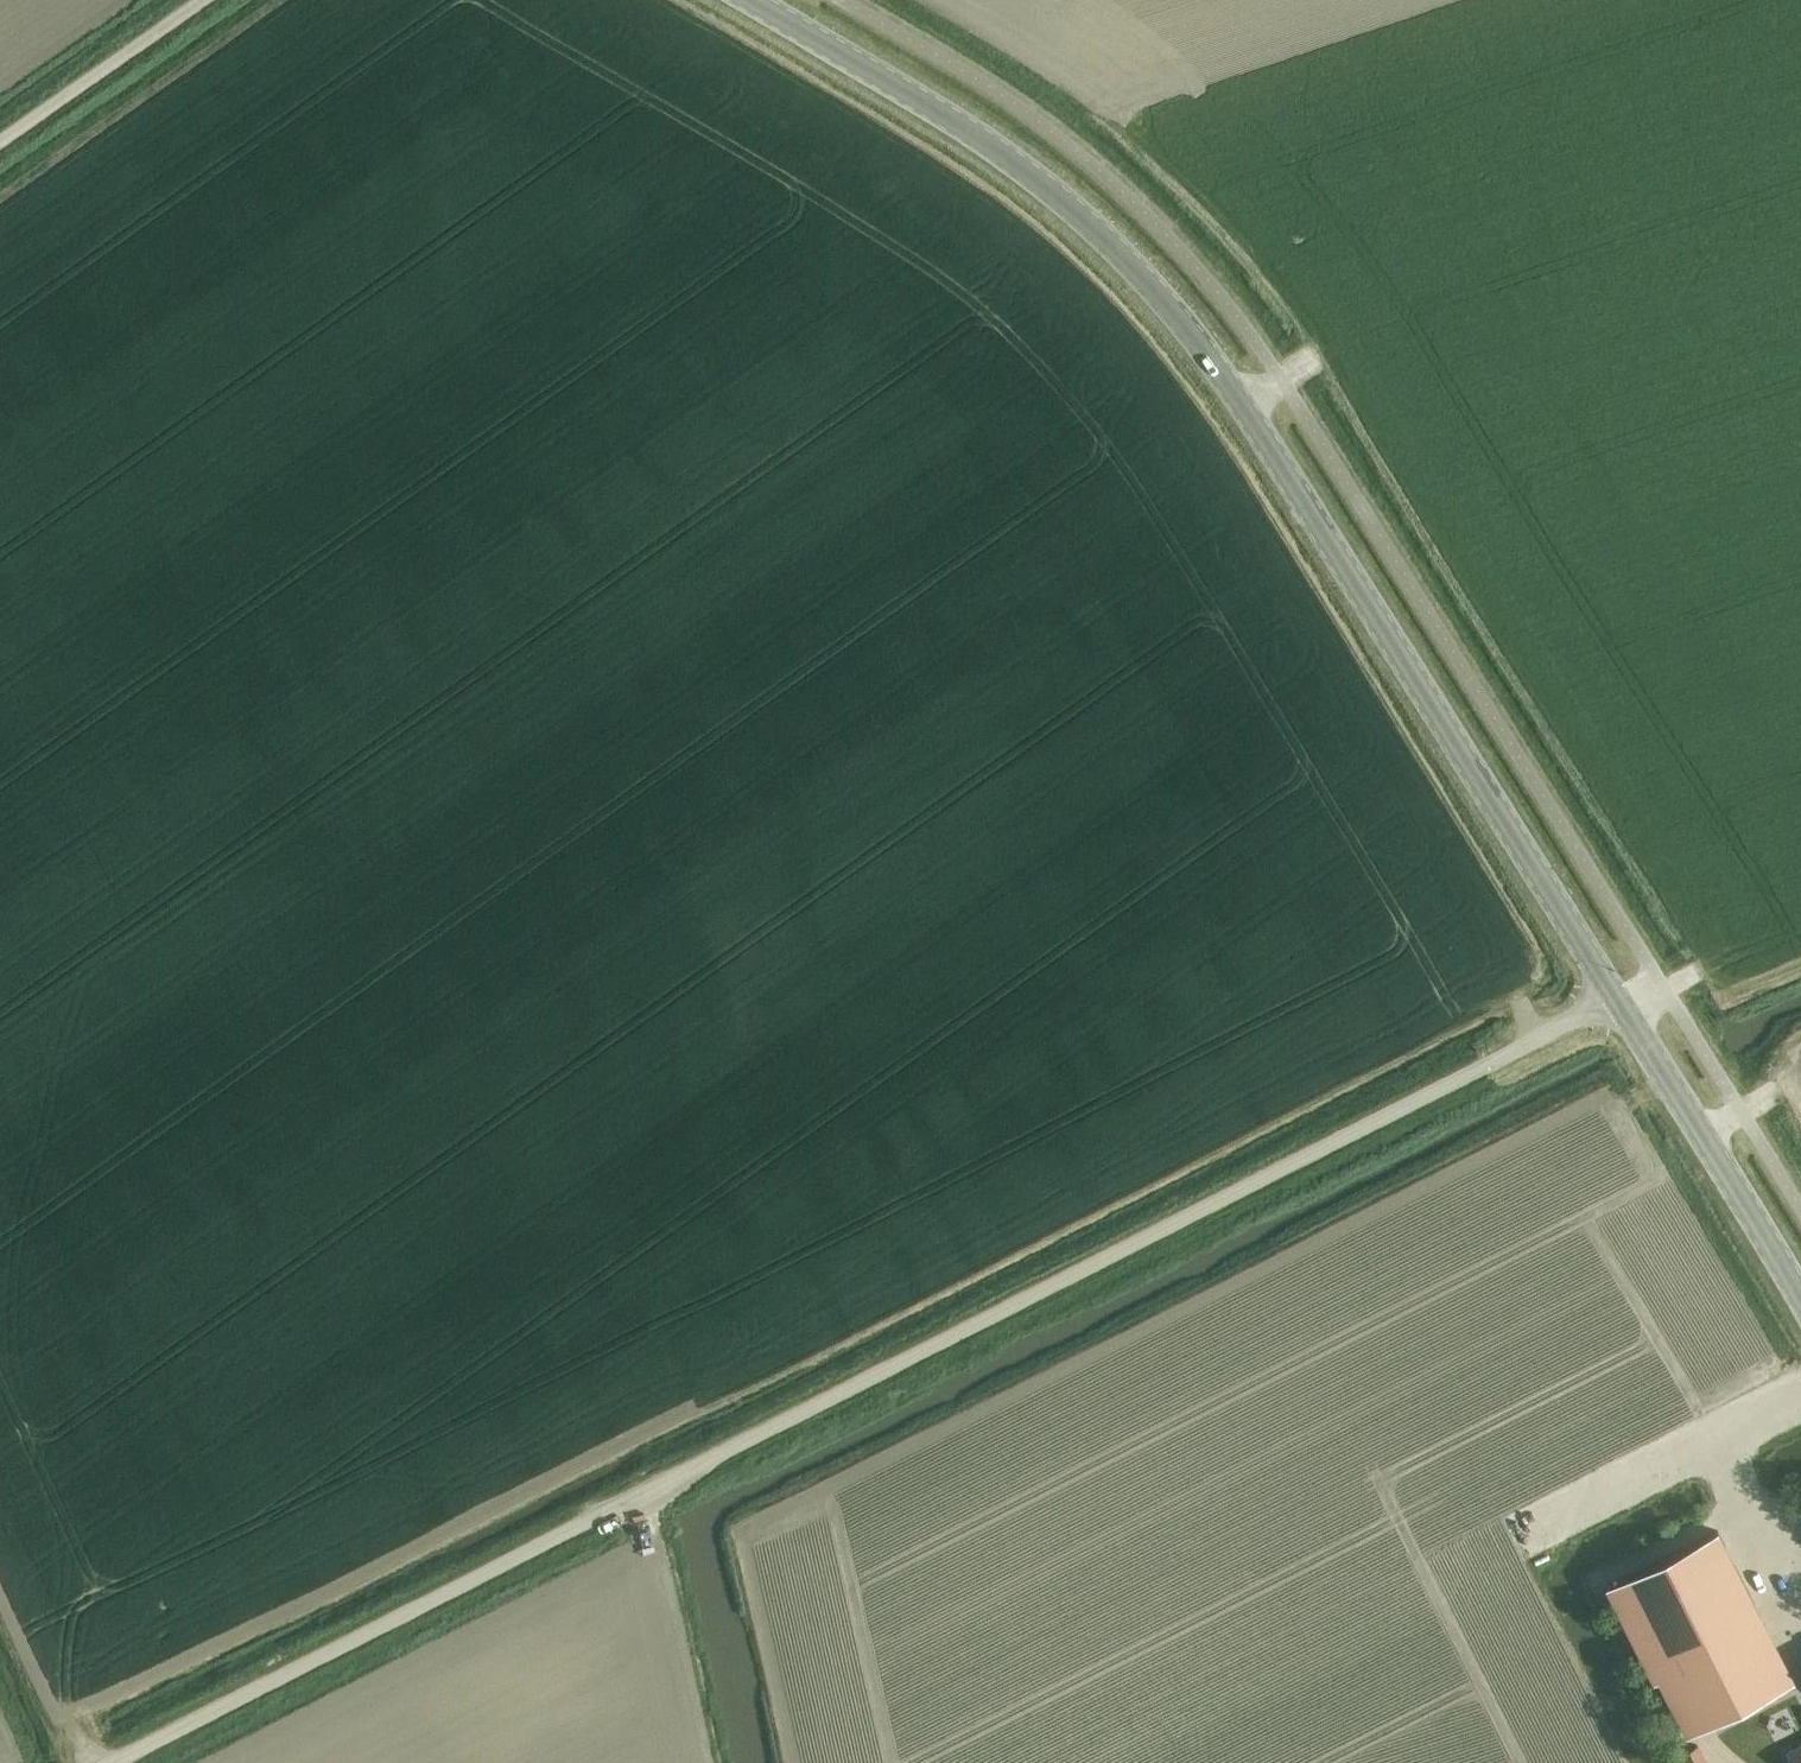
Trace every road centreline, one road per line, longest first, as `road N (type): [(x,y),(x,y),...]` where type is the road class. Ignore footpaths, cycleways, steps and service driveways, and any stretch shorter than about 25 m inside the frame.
road 1 (unclassified): [(118,1762),(1619,998)]
road 2 (secondary): [(1619,998),(1241,398),(1119,247),(1015,156),(751,0)]
road 3 (secondary): [(1800,1304),(1619,998)]
road 4 (unclassified): [(0,148),(203,0)]

